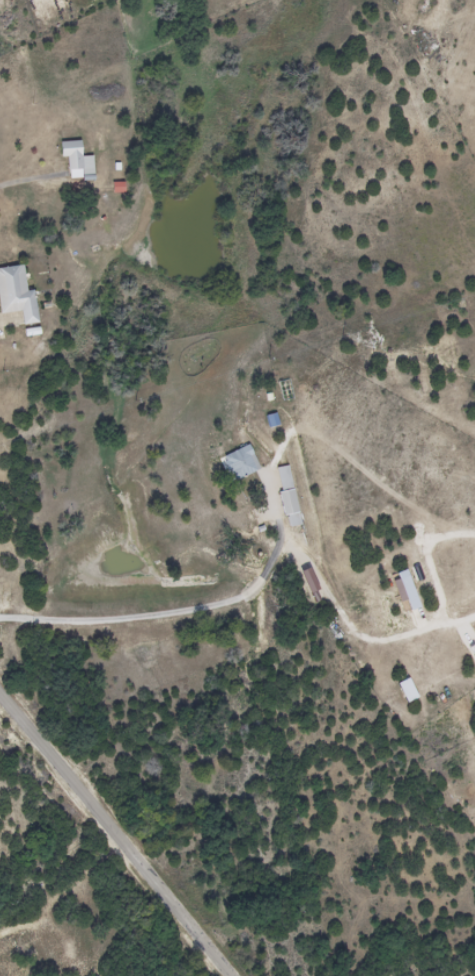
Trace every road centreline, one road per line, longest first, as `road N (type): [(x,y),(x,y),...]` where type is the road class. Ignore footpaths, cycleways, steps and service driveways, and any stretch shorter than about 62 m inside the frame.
road 1 (residential): [(237,975),(0,695)]

